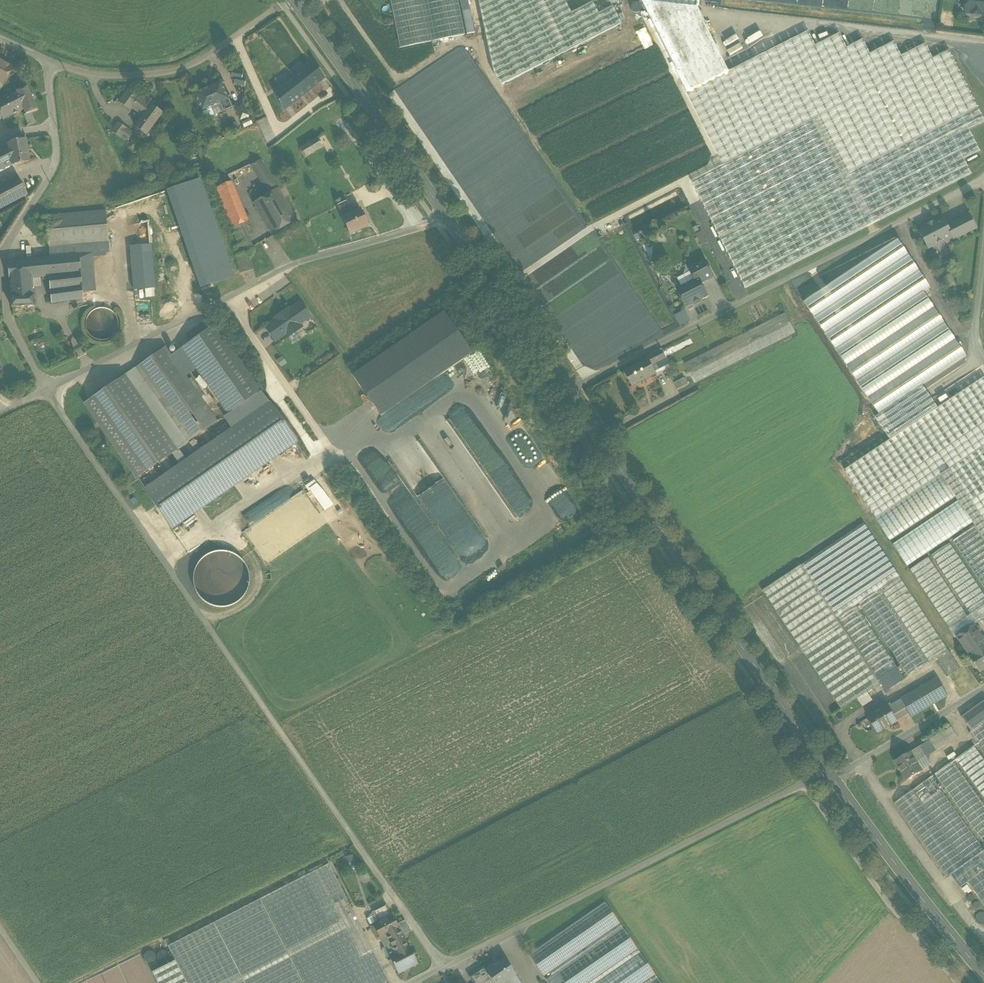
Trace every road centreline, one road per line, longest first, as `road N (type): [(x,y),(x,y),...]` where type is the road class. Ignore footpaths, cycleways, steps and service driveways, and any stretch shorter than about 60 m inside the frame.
road 1 (secondary): [(294,2),(826,769),(983,973)]
road 2 (track): [(442,968),(44,390)]
road 3 (track): [(448,220),(285,267),(0,414)]
road 4 (track): [(983,172),(567,391)]
road 5 (track): [(826,769),(412,982)]
road 6 (residential): [(44,390),(8,319),(1,251),(58,156),(46,61)]
road 7 (residential): [(294,2),(179,72),(93,75),(46,61)]
road 8 (track): [(803,783),(887,902),(957,982)]
road 9 (track): [(983,690),(821,785)]
road 10 (track): [(316,462),(165,565)]
road 11 (track): [(983,365),(972,324),(983,220)]

